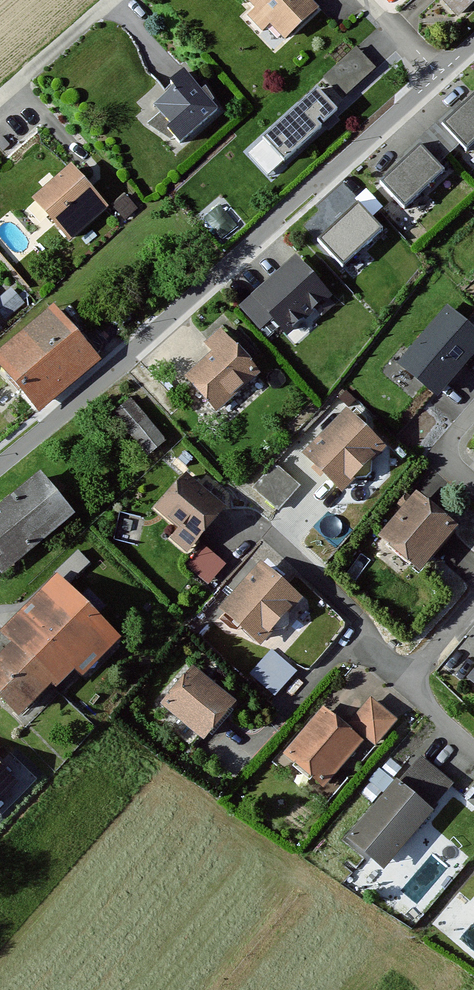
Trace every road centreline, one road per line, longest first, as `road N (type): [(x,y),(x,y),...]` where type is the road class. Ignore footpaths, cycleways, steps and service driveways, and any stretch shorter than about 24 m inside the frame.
road 1 (residential): [(0,464),(473,43)]
road 2 (residential): [(473,741),(405,680),(473,602)]

